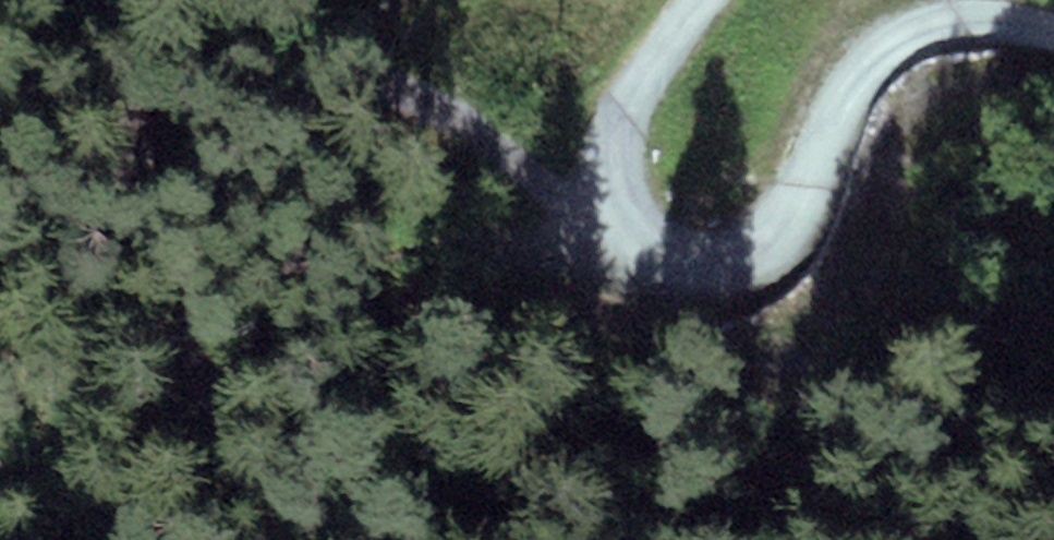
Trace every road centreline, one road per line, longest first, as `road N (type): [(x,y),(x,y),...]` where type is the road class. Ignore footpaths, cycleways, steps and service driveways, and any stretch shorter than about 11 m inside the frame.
road 1 (track): [(1053,29),(975,13),(887,40),(850,82),(801,216),(752,259),(692,267),(648,247),(622,216)]
road 2 (track): [(622,216),(551,193),(441,107),(343,69),(227,72),(130,112)]
road 3 (track): [(130,112),(115,141),(118,189),(144,267),(269,539)]
road 4 (track): [(622,216),(615,140),(650,70),(704,0)]

